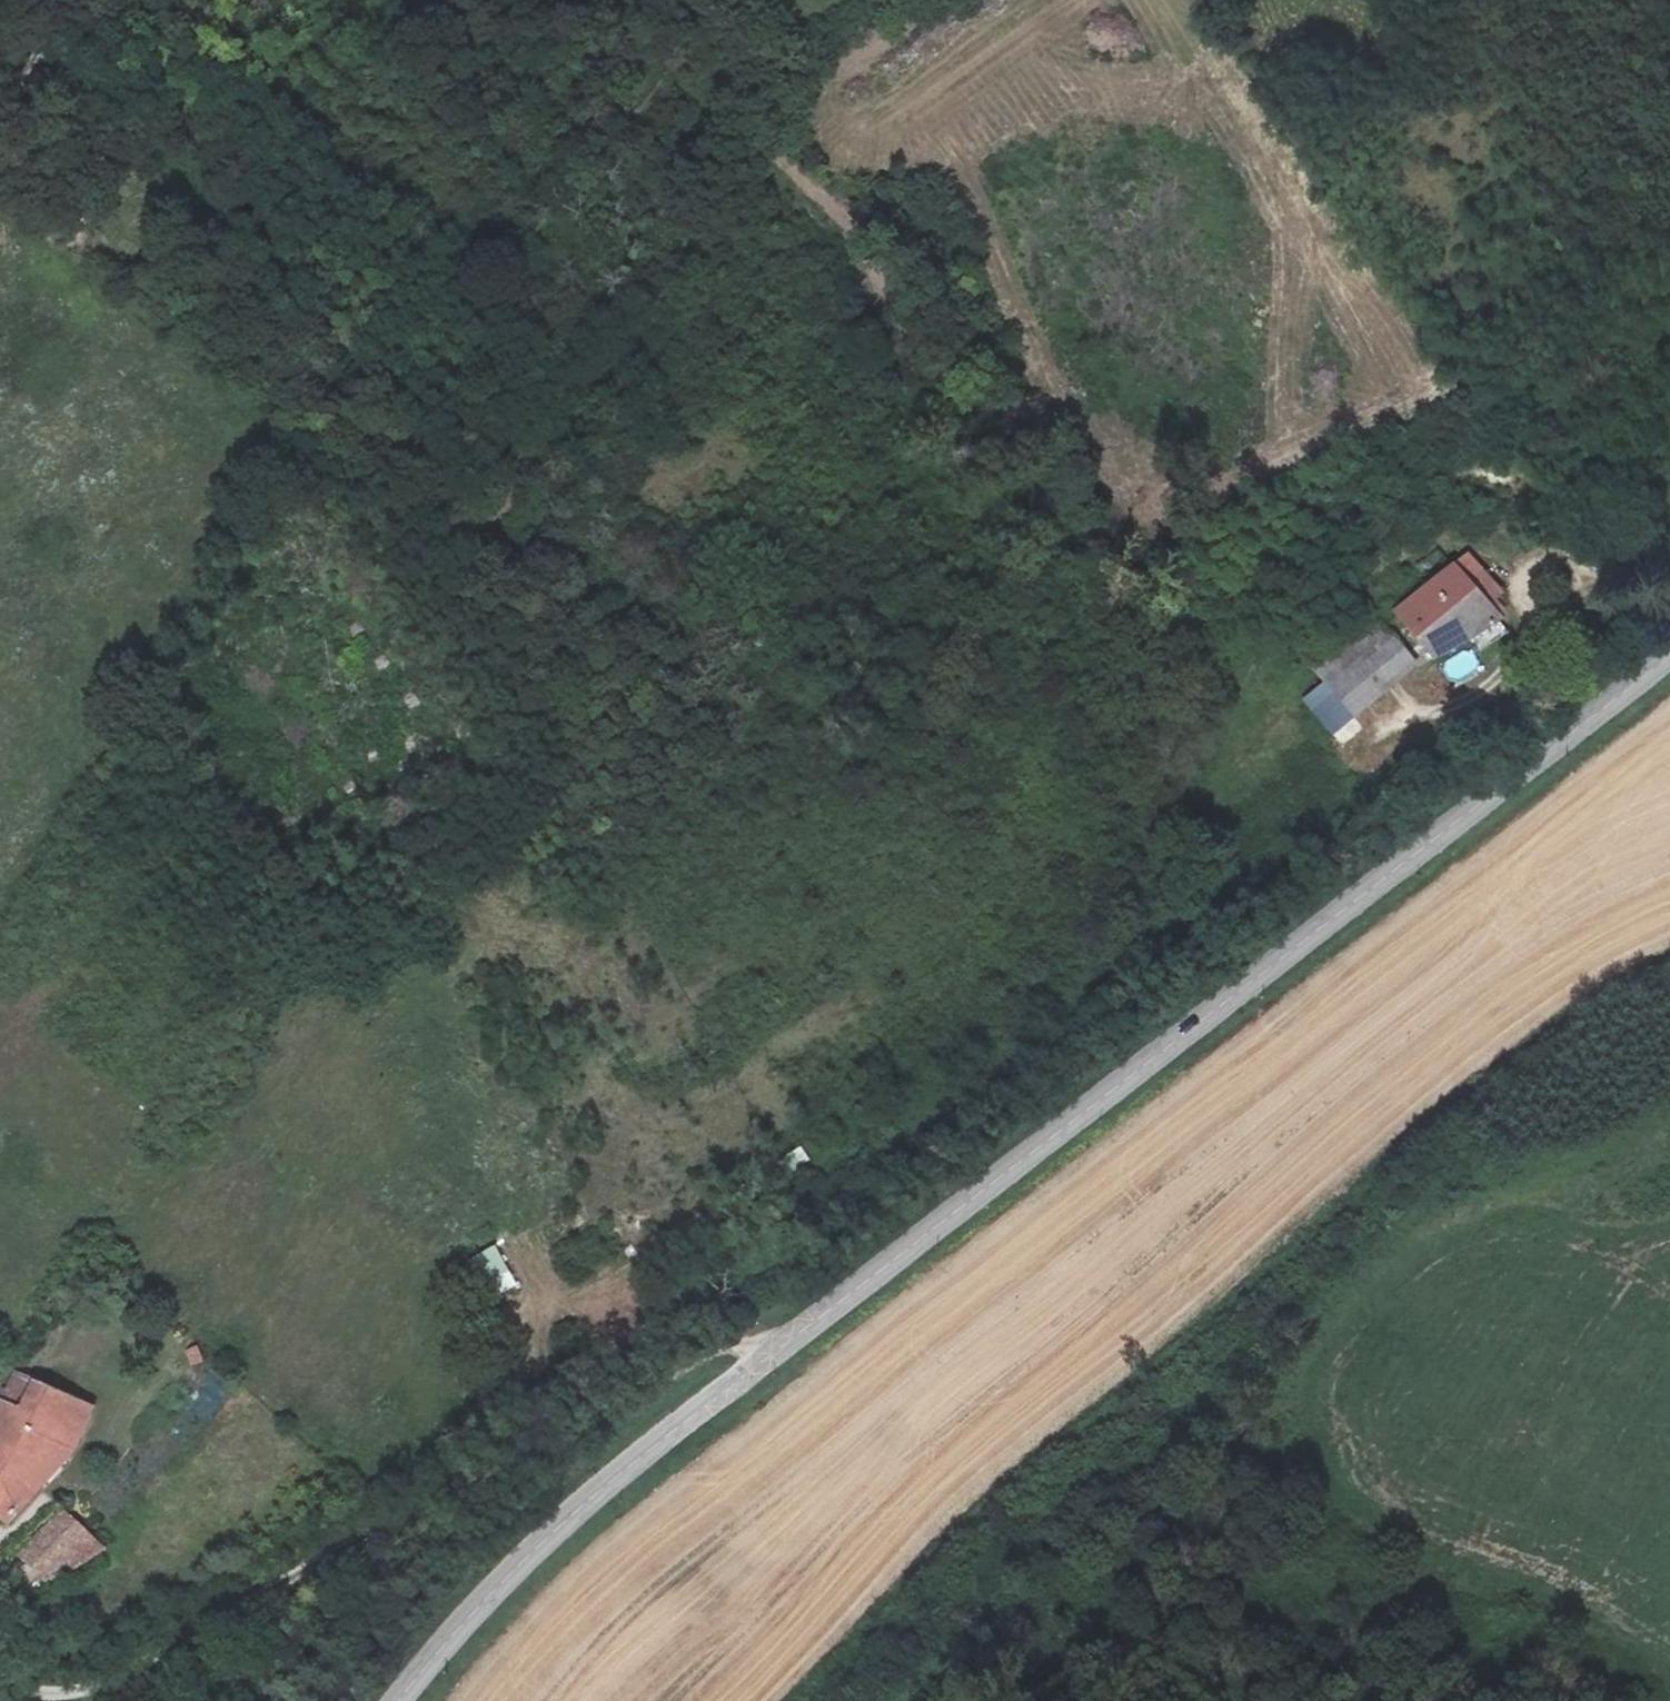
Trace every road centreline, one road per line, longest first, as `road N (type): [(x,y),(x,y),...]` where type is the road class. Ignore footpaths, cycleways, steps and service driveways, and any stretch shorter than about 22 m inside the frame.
road 1 (tertiary): [(393,1700),(795,1327),(1669,649)]

